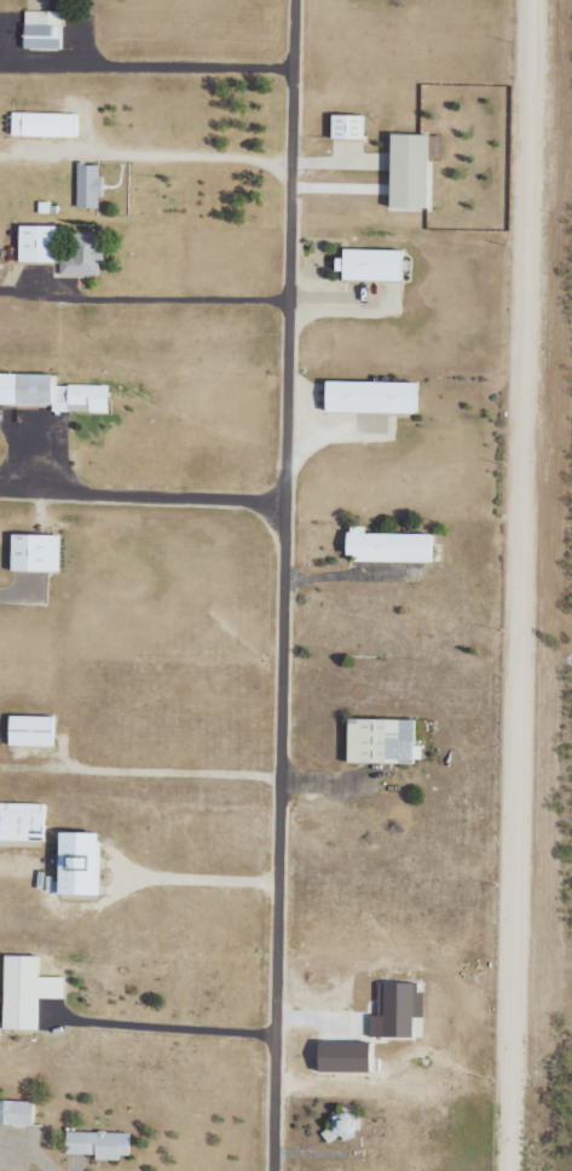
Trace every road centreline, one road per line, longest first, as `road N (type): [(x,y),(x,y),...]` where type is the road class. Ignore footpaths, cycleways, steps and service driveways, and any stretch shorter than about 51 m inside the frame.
road 1 (residential): [(270,1170),(292,0)]
road 2 (residential): [(290,67),(0,68)]
road 3 (residential): [(281,503),(0,493)]
road 4 (residential): [(278,690),(497,696)]

